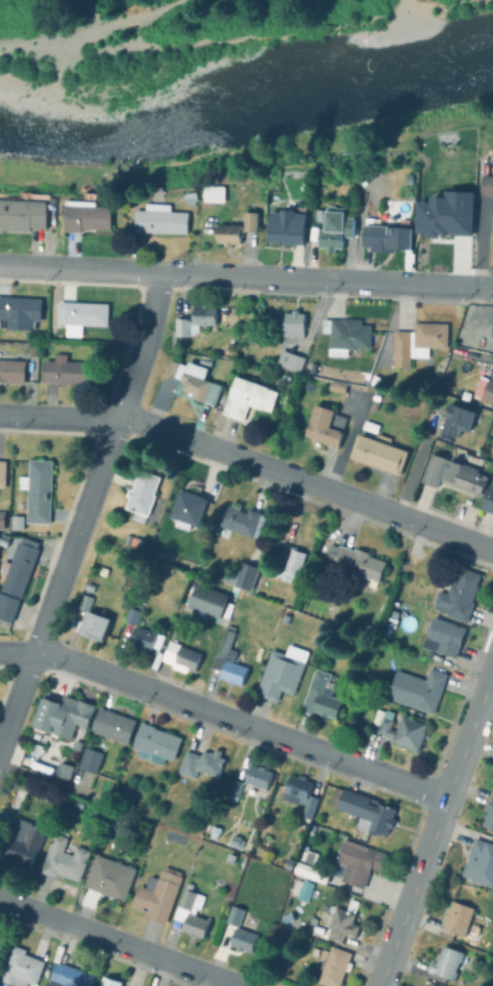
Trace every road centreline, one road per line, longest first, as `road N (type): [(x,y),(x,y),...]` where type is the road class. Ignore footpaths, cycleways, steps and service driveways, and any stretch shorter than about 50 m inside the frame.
road 1 (residential): [(162,274),(145,344),(0,747)]
road 2 (residential): [(0,266),(492,289)]
road 3 (residential): [(0,653),(59,658),(447,801)]
road 4 (residential): [(0,417),(134,421),(389,513)]
road 5 (tertiary): [(380,985),(492,672)]
road 6 (residential): [(0,903),(233,985)]

